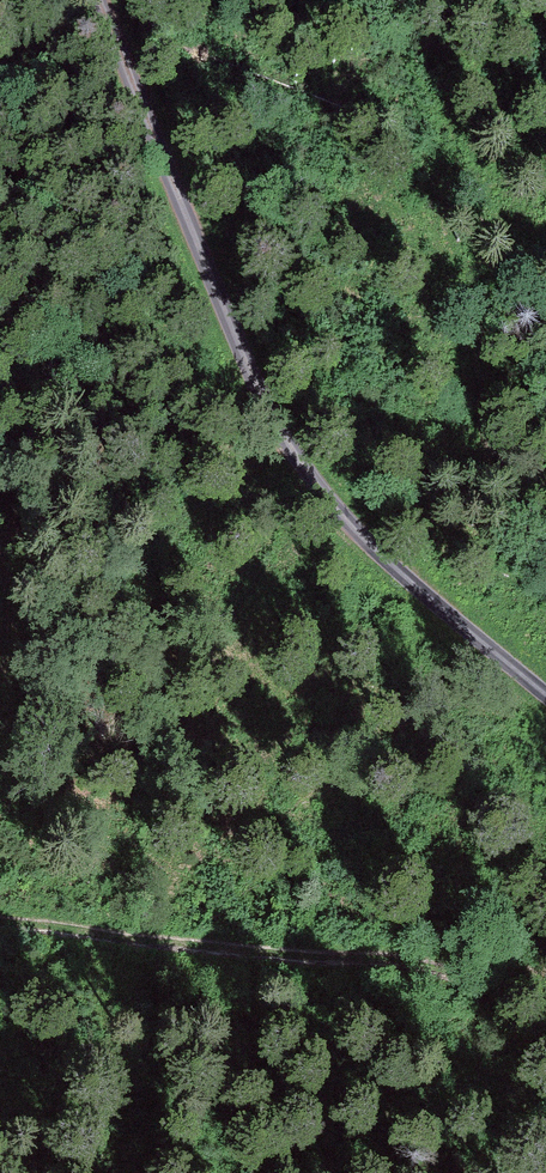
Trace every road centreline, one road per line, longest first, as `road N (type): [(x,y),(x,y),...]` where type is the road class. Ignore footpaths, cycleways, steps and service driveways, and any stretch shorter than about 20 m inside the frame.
road 1 (unclassified): [(545,693),(356,533),(311,477),(265,401),(97,0)]
road 2 (track): [(0,917),(365,955),(473,972),(545,994)]
road 3 (track): [(545,560),(497,497),(474,424),(472,389),(489,330),(545,261)]

